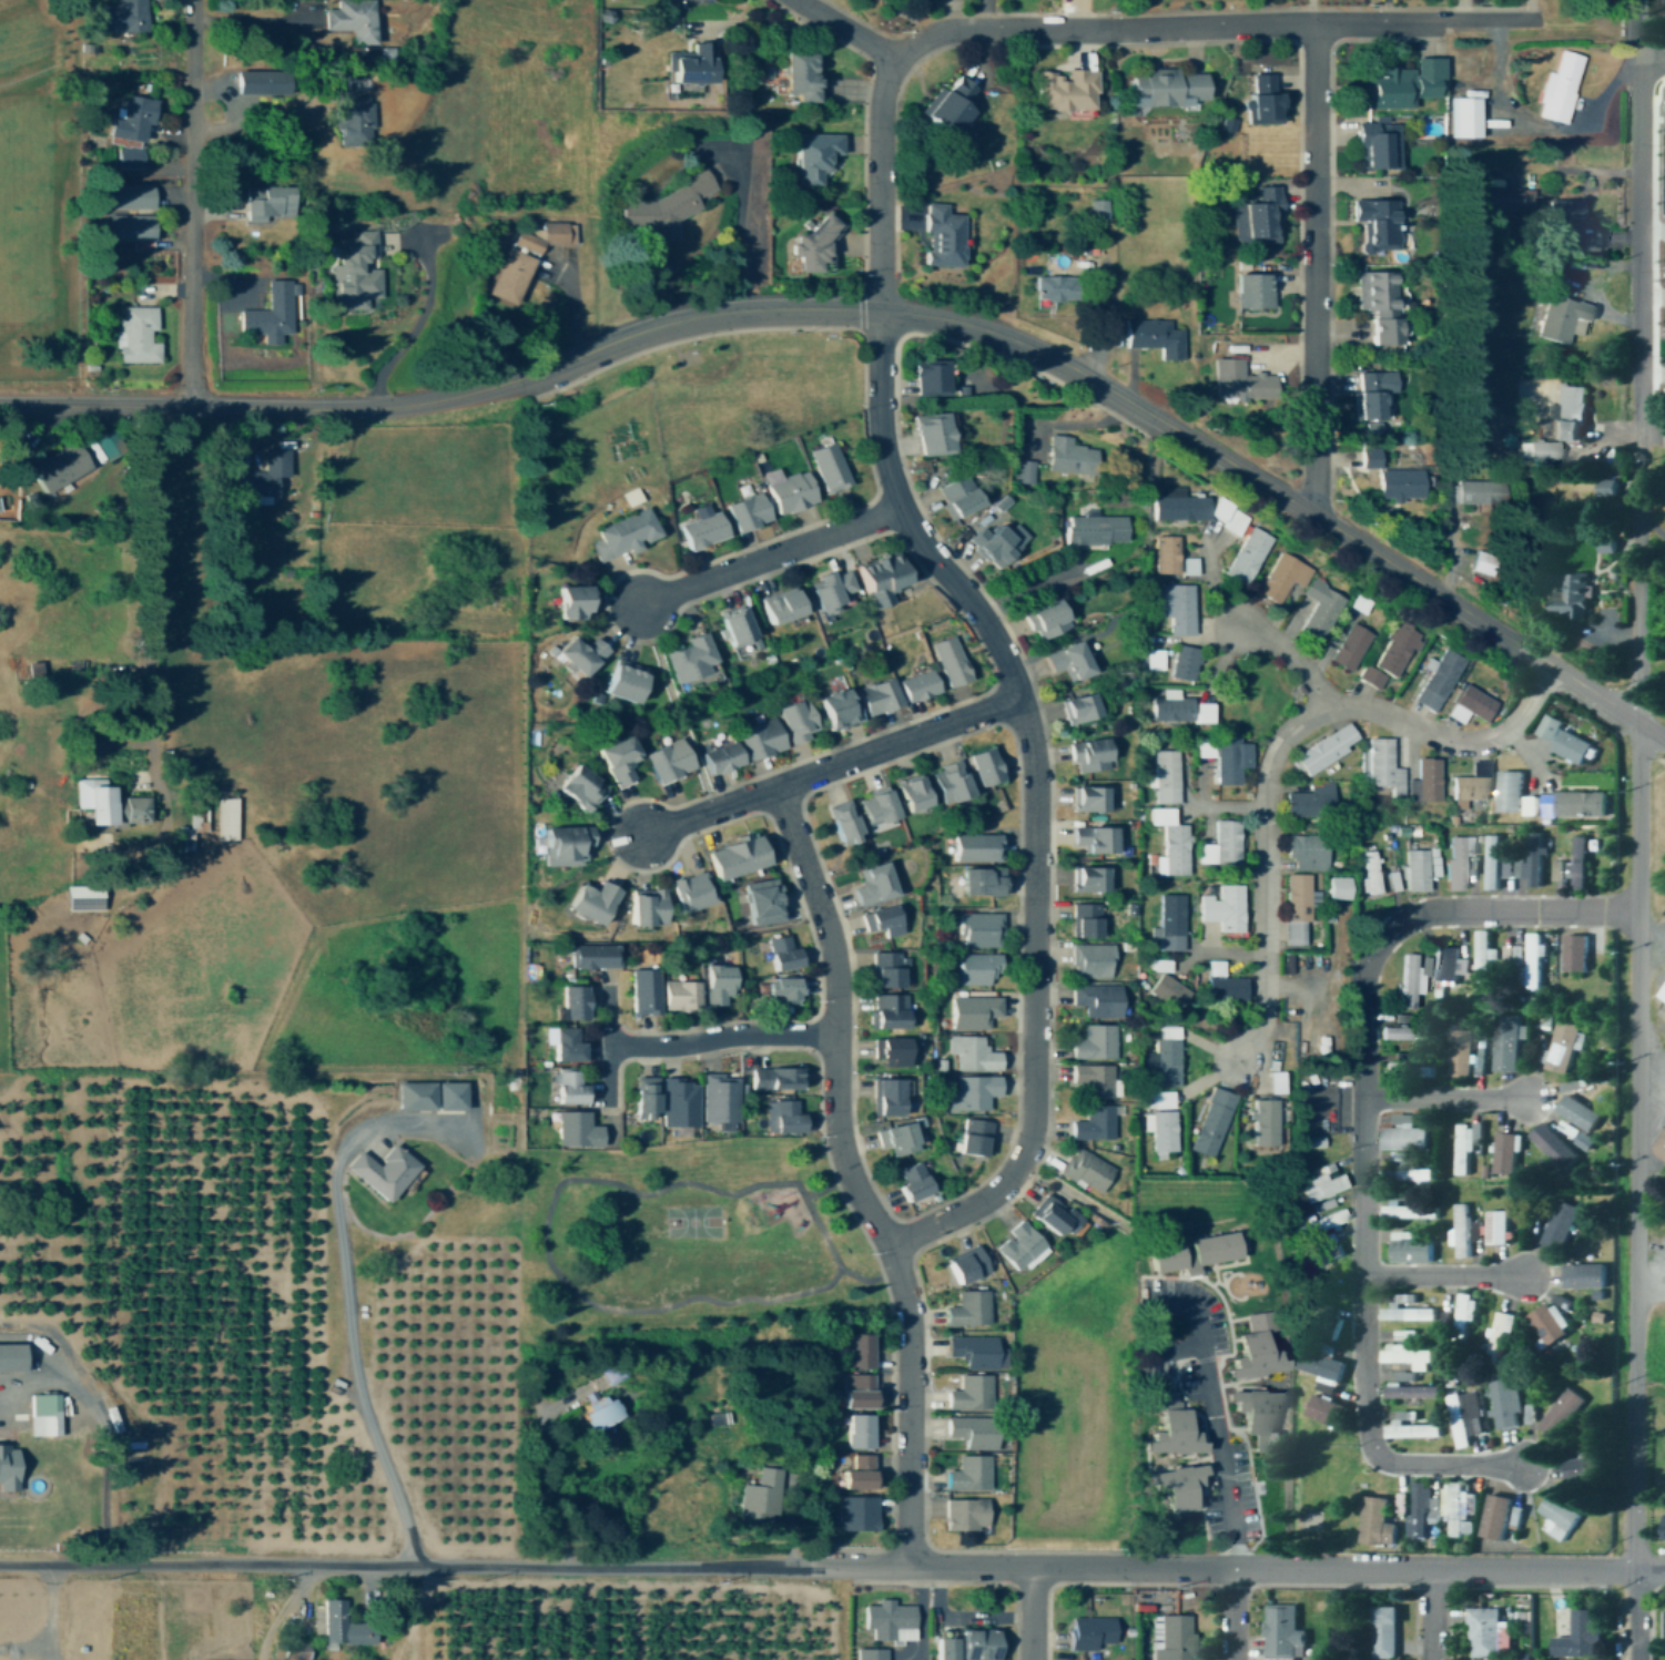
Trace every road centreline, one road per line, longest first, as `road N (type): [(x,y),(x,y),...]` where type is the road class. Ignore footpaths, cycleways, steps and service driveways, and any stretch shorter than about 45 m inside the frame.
road 1 (residential): [(1637,1659),(1638,0)]
road 2 (tertiary): [(1664,739),(1089,377),(984,328),(881,310),(763,308),(661,325),(526,378)]
road 3 (residential): [(891,1243),(988,1199),(1027,1150),(1037,758),(982,615),(899,508),(880,431),(881,310)]
road 4 (residential): [(806,1569),(0,1567)]
road 5 (residential): [(910,1566),(904,1292),(891,1243),(841,1145),(832,938),(775,788)]
road 6 (residential): [(1523,22),(958,30),(923,39),(894,60)]
road 7 (residential): [(1664,1572),(1137,1569)]
road 8 (residential): [(1314,516),(1317,24)]
road 9 (residential): [(193,408),(193,0)]
road 10 (residential): [(641,837),(1019,700)]
road 11 (tertiary): [(526,378),(403,407),(193,408)]
road 12 (residential): [(1137,1569),(806,1569)]
road 13 (residential): [(642,604),(899,508)]
road 14 (residential): [(881,310),(880,115),(894,60)]
road 15 (residential): [(836,1033),(610,1046)]
road 16 (tertiary): [(193,408),(0,406)]

